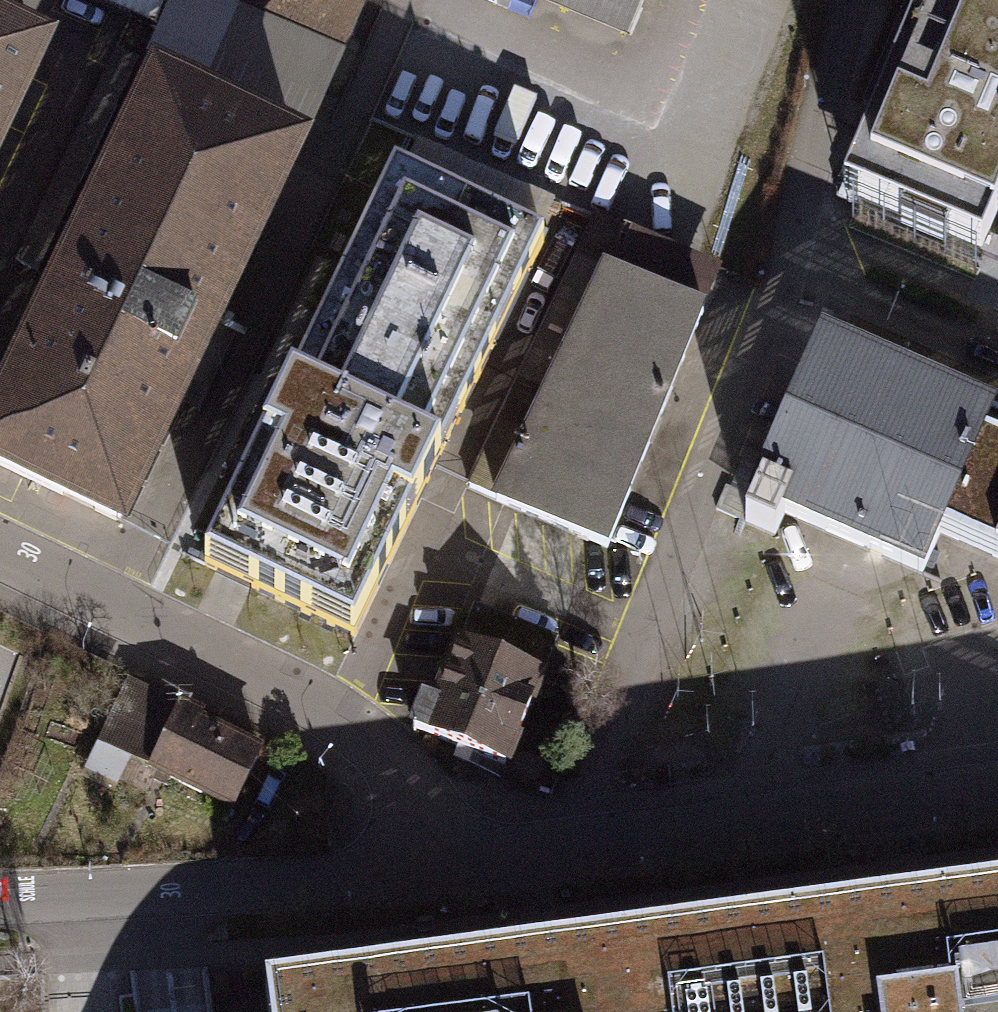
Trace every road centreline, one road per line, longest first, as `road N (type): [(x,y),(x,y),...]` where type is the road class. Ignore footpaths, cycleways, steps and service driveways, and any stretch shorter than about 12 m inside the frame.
road 1 (unclassified): [(779,292),(592,772),(593,849)]
road 2 (residential): [(0,551),(355,726),(414,802),(426,874)]
road 3 (residential): [(426,874),(0,908)]
road 4 (residential): [(997,792),(593,849)]
road 5 (residential): [(593,849),(426,874)]

